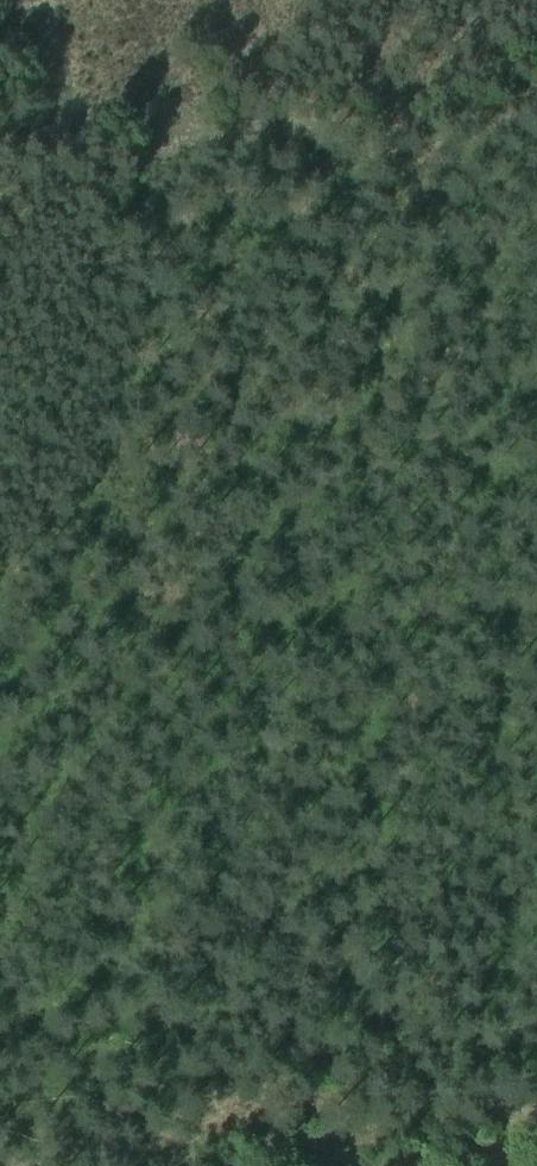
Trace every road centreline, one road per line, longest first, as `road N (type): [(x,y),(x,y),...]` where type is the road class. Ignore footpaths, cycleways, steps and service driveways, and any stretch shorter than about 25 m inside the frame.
road 1 (track): [(0,144),(536,115)]

